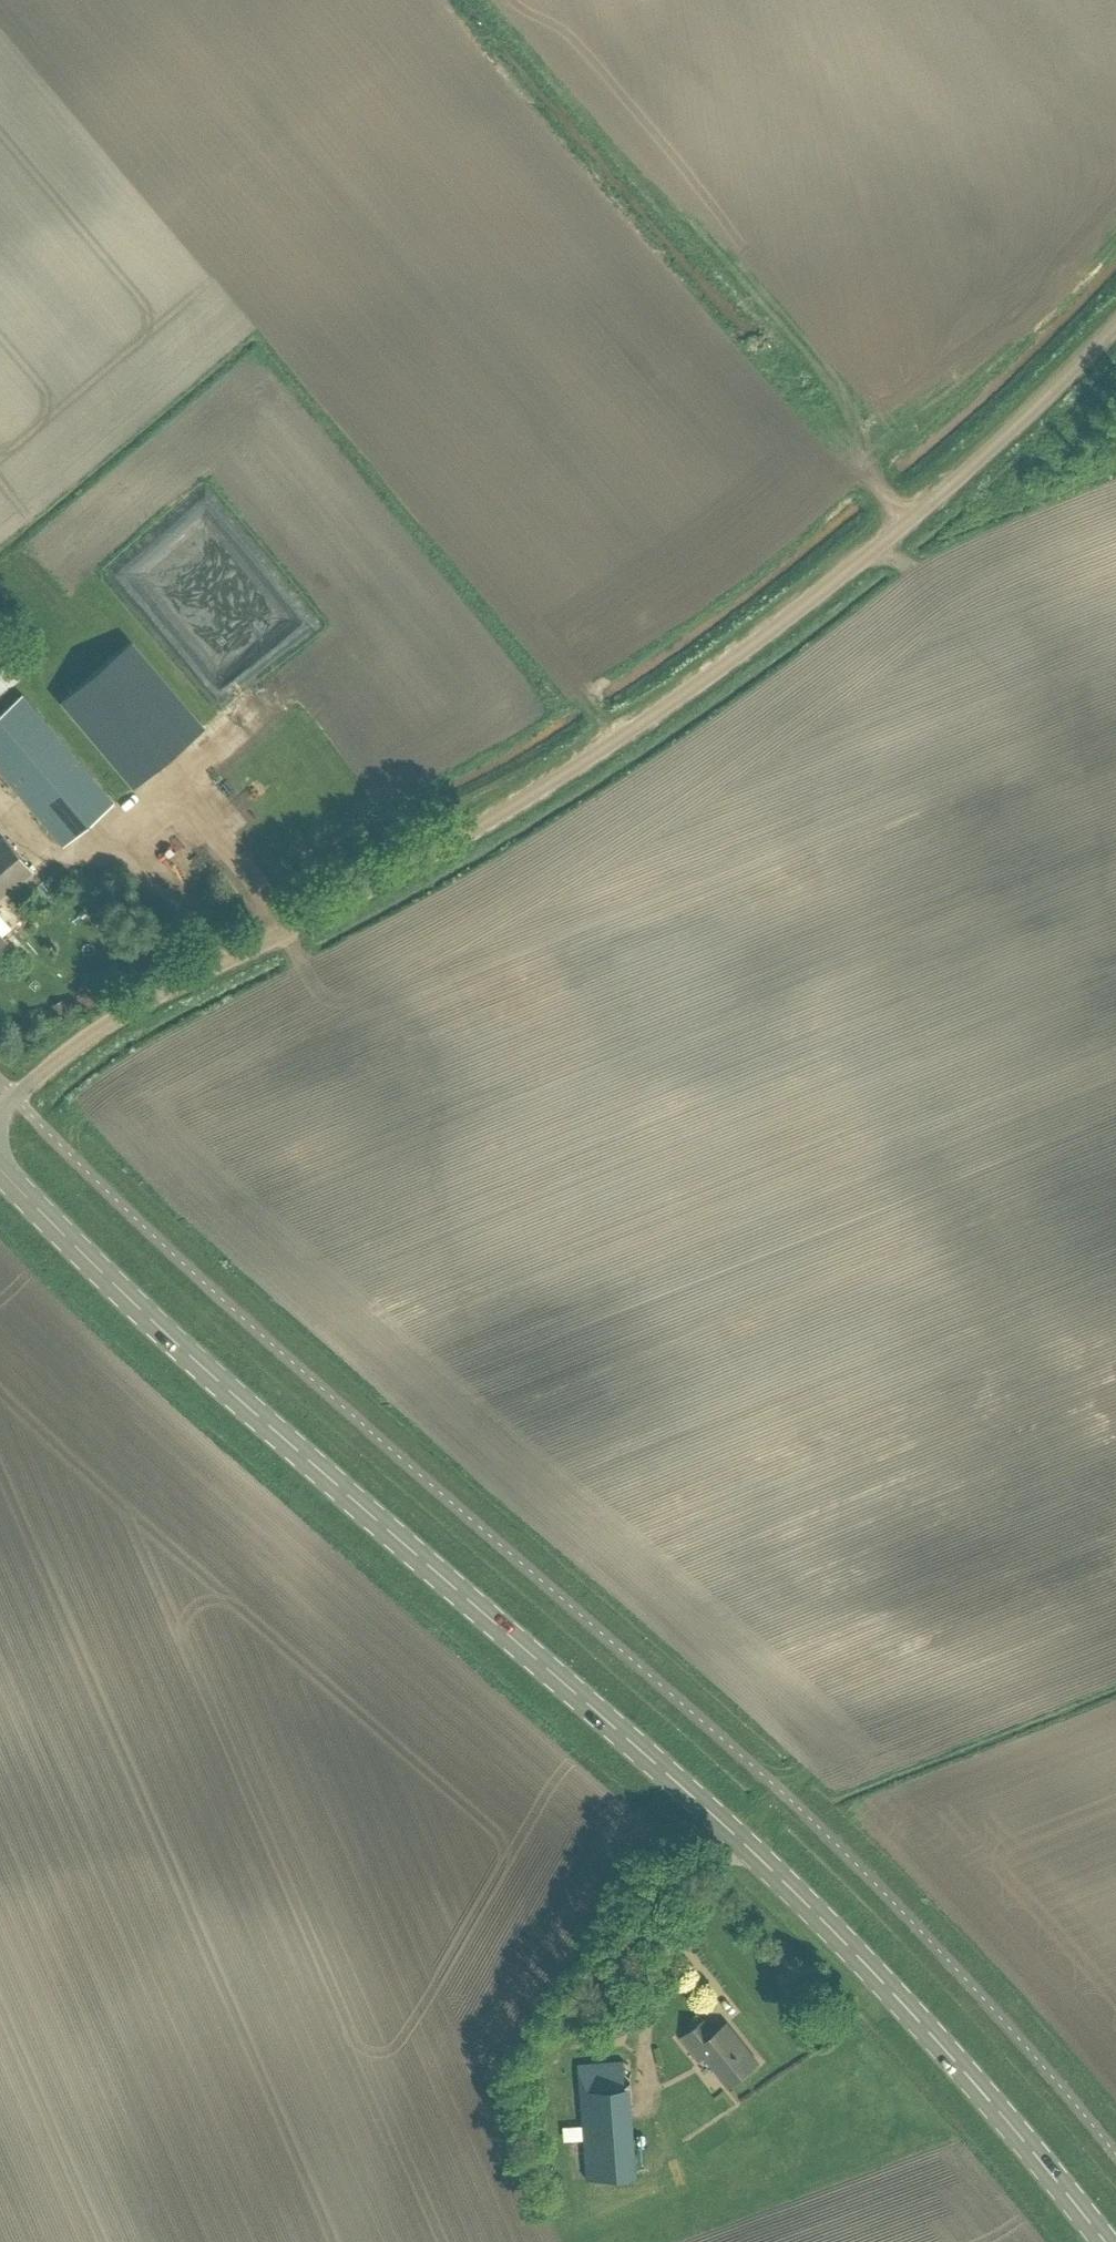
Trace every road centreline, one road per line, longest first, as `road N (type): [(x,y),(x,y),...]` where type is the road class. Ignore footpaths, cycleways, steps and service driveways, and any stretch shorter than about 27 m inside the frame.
road 1 (primary): [(1109,2241),(853,1947),(139,1310),(0,1167)]
road 2 (unclassified): [(0,1110),(126,1011),(352,898),(698,683),(939,493),(1115,324)]

